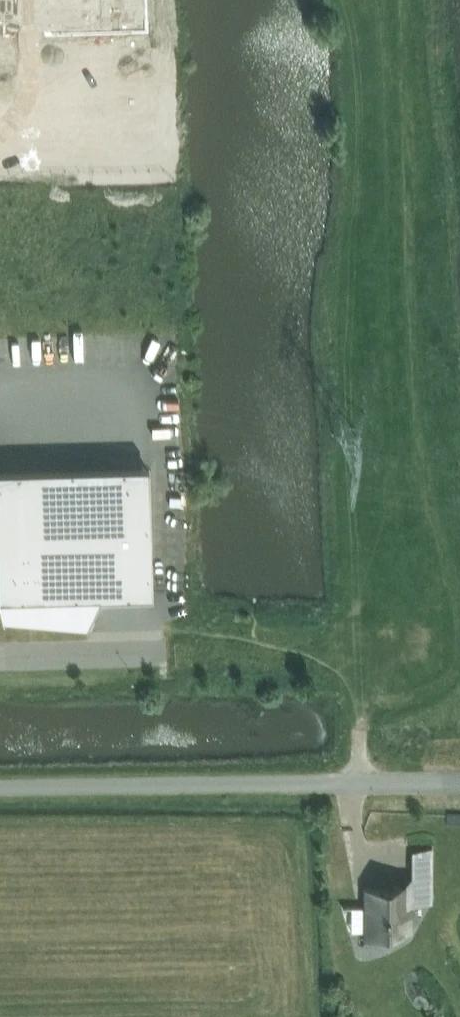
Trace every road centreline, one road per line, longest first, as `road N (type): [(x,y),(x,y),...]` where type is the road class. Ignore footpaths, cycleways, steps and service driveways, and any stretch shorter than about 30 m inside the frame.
road 1 (unclassified): [(0,788),(355,783)]
road 2 (unclassified): [(0,660),(161,654)]

